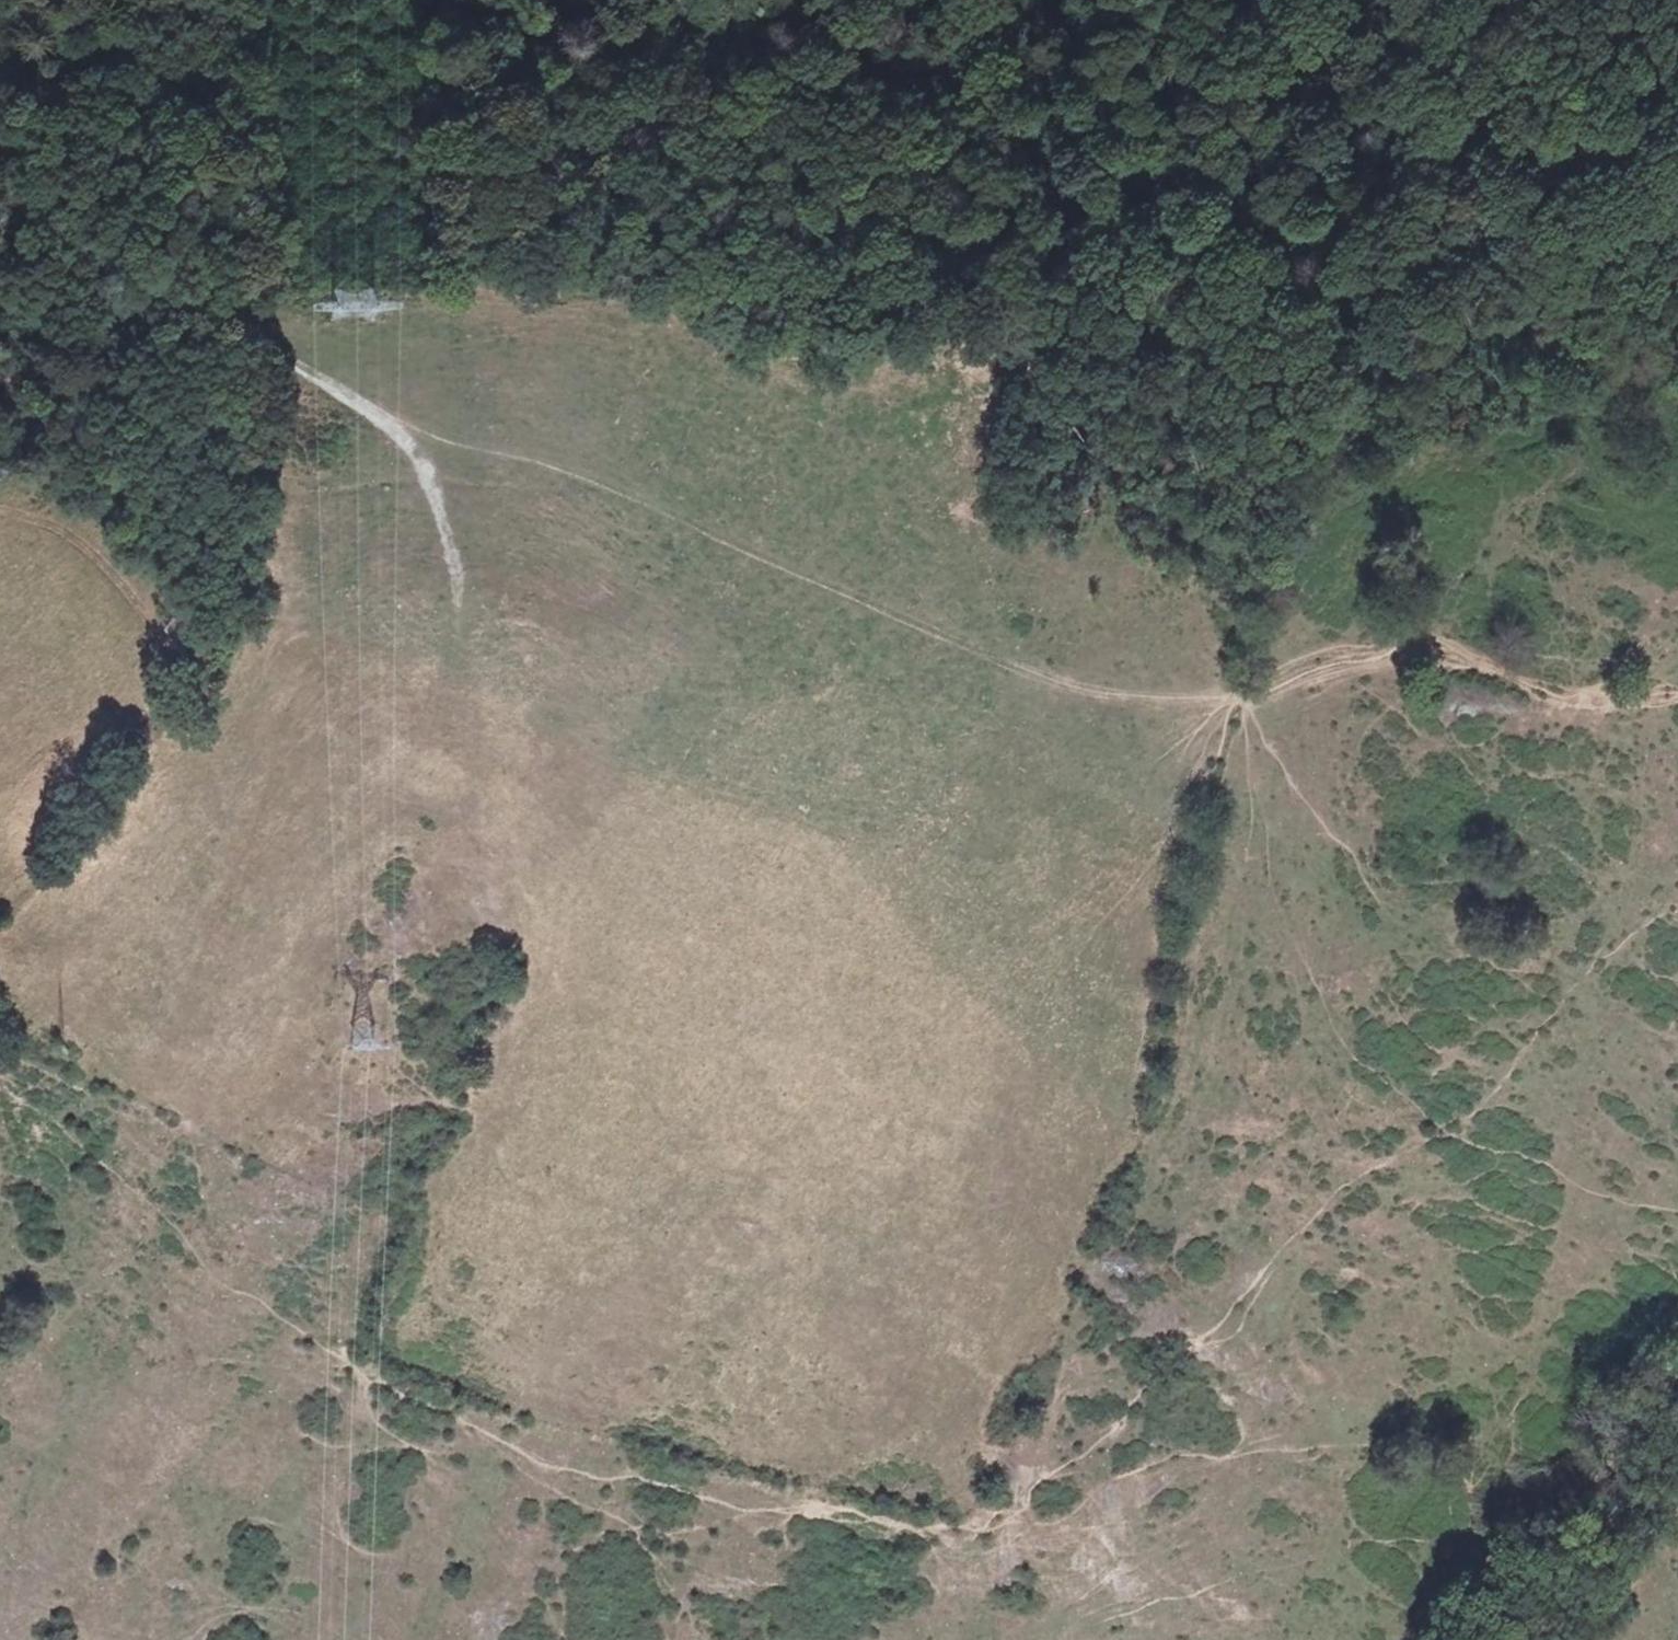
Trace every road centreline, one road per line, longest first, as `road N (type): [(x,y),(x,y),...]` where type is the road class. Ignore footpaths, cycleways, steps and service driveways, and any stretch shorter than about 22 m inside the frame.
road 1 (track): [(0,440),(67,389),(155,292),(184,289),(393,427)]
road 2 (track): [(393,427),(424,471),(451,544),(453,617),(430,762)]

